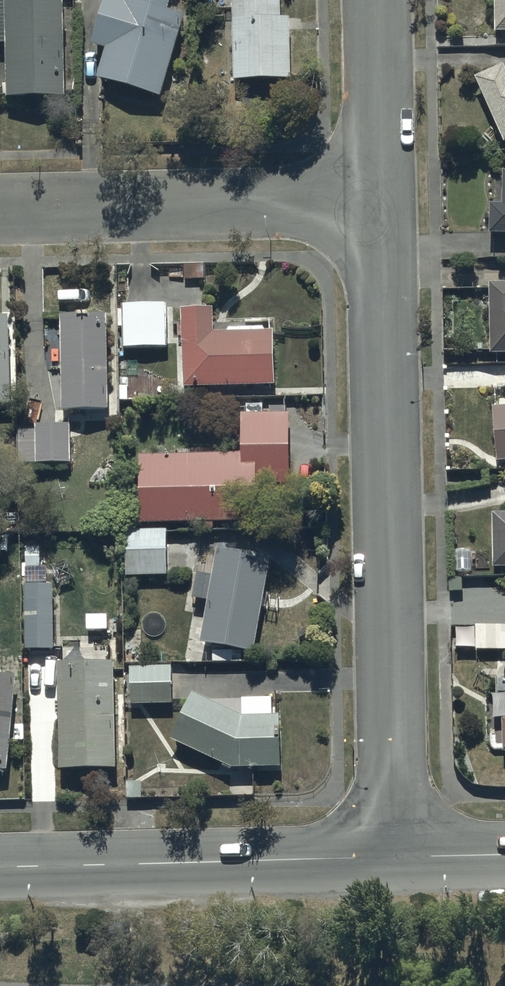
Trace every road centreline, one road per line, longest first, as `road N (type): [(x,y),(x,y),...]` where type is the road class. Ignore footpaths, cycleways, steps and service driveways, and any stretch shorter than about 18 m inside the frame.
road 1 (residential): [(401,856),(377,200)]
road 2 (tertiary): [(0,868),(401,856)]
road 3 (residential): [(377,200),(0,209)]
road 4 (residential): [(377,200),(372,0)]

